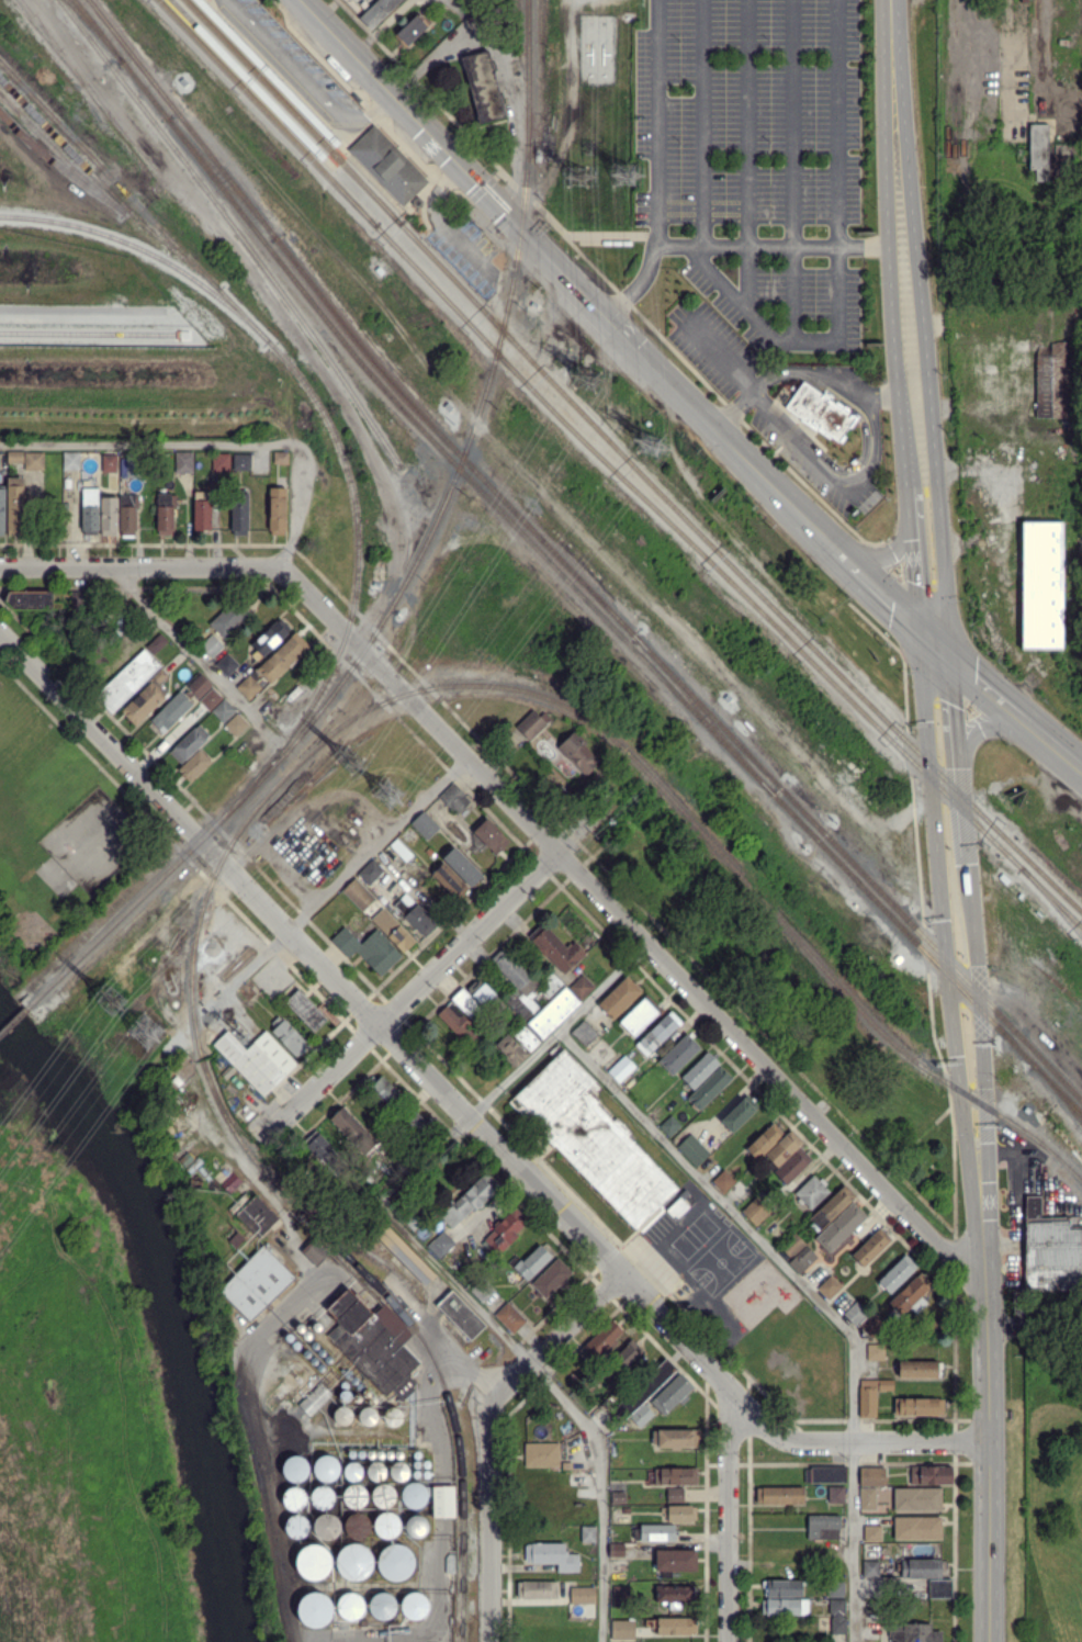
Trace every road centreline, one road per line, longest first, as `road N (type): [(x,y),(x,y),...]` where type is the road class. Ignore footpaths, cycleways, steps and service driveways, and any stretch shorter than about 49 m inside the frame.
road 1 (residential): [(728,1387),(0,631)]
road 2 (residential): [(282,572),(987,1294)]
road 3 (secondary): [(358,57),(835,548)]
road 4 (residential): [(635,777),(262,1138)]
road 5 (residential): [(622,1275),(493,1406),(490,1641)]
road 6 (secondary): [(981,1223),(989,1641)]
road 7 (secondary): [(892,74),(883,146),(903,449)]
road 8 (secondary): [(937,854),(972,1205),(981,1223)]
road 9 (secondary): [(981,1223),(988,1163),(969,865)]
road 10 (secondary): [(933,426),(906,145),(892,74)]
road 11 (residential): [(0,567),(282,572)]
road 12 (residential): [(728,1387),(774,1431),(797,1441),(990,1442)]
road 13 (residential): [(728,1387),(728,1641)]
road 14 (secondary): [(917,633),(937,854)]
road 15 (secondary): [(969,865),(948,659)]
road 16 (secondary): [(948,659),(938,508)]
road 17 (secondary): [(948,659),(1048,742)]

